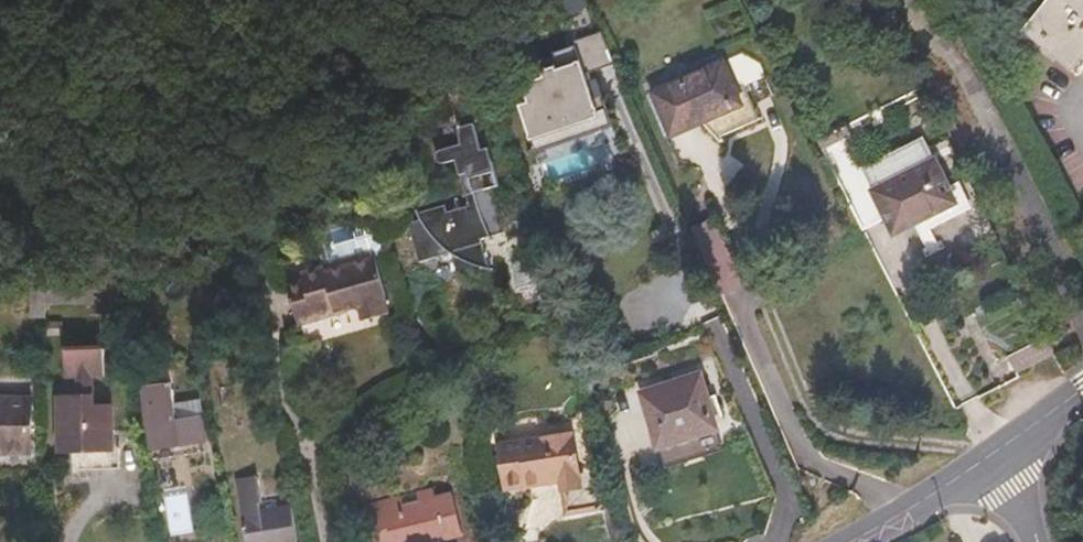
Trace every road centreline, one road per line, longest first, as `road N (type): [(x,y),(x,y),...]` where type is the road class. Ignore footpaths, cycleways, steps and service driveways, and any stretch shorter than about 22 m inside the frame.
road 1 (track): [(902,0),(970,95),(1082,334)]
road 2 (secondary): [(849,541),(1000,450)]

